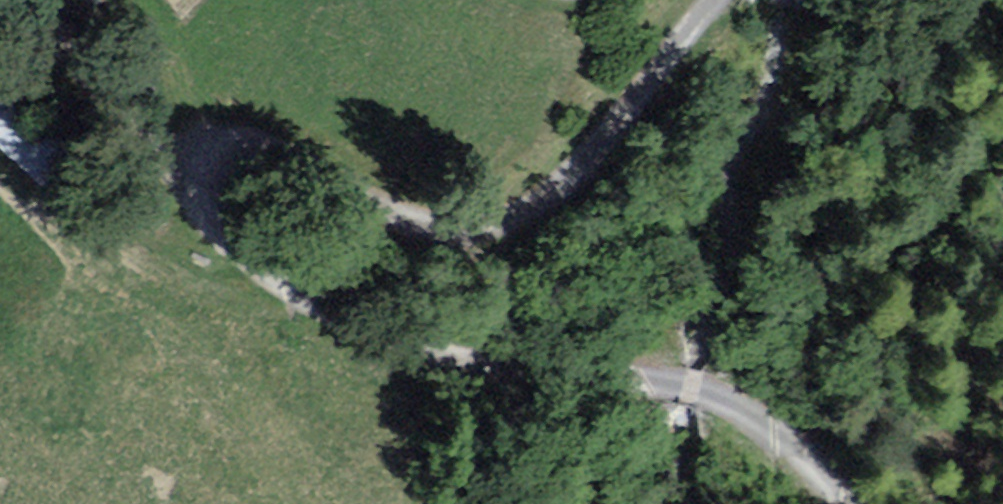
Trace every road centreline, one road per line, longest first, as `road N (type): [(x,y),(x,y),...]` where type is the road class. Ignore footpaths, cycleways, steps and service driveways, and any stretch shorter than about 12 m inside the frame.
road 1 (track): [(186,157),(178,174),(187,200),(222,254),(280,298),(342,329),(478,372),(673,389),(780,448),(834,503)]
road 2 (track): [(712,0),(639,97),(542,198),(515,222),(472,235),(353,202),(245,148),(211,142),(186,157)]
road 3 (track): [(186,157),(118,117),(8,0)]

